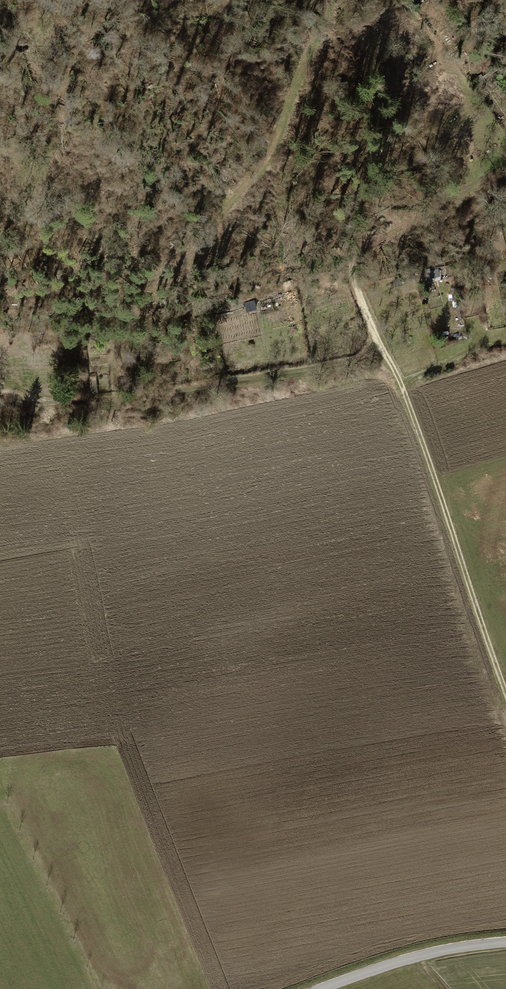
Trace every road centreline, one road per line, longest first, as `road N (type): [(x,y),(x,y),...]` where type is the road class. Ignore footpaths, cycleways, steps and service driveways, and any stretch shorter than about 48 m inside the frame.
road 1 (track): [(0,300),(158,277),(199,254),(267,157),(334,0)]
road 2 (track): [(352,268),(360,304),(421,440),(505,694)]
road 3 (unclassified): [(505,943),(428,953),(322,988)]
road 4 (track): [(352,268),(364,248),(430,203),(505,168)]

